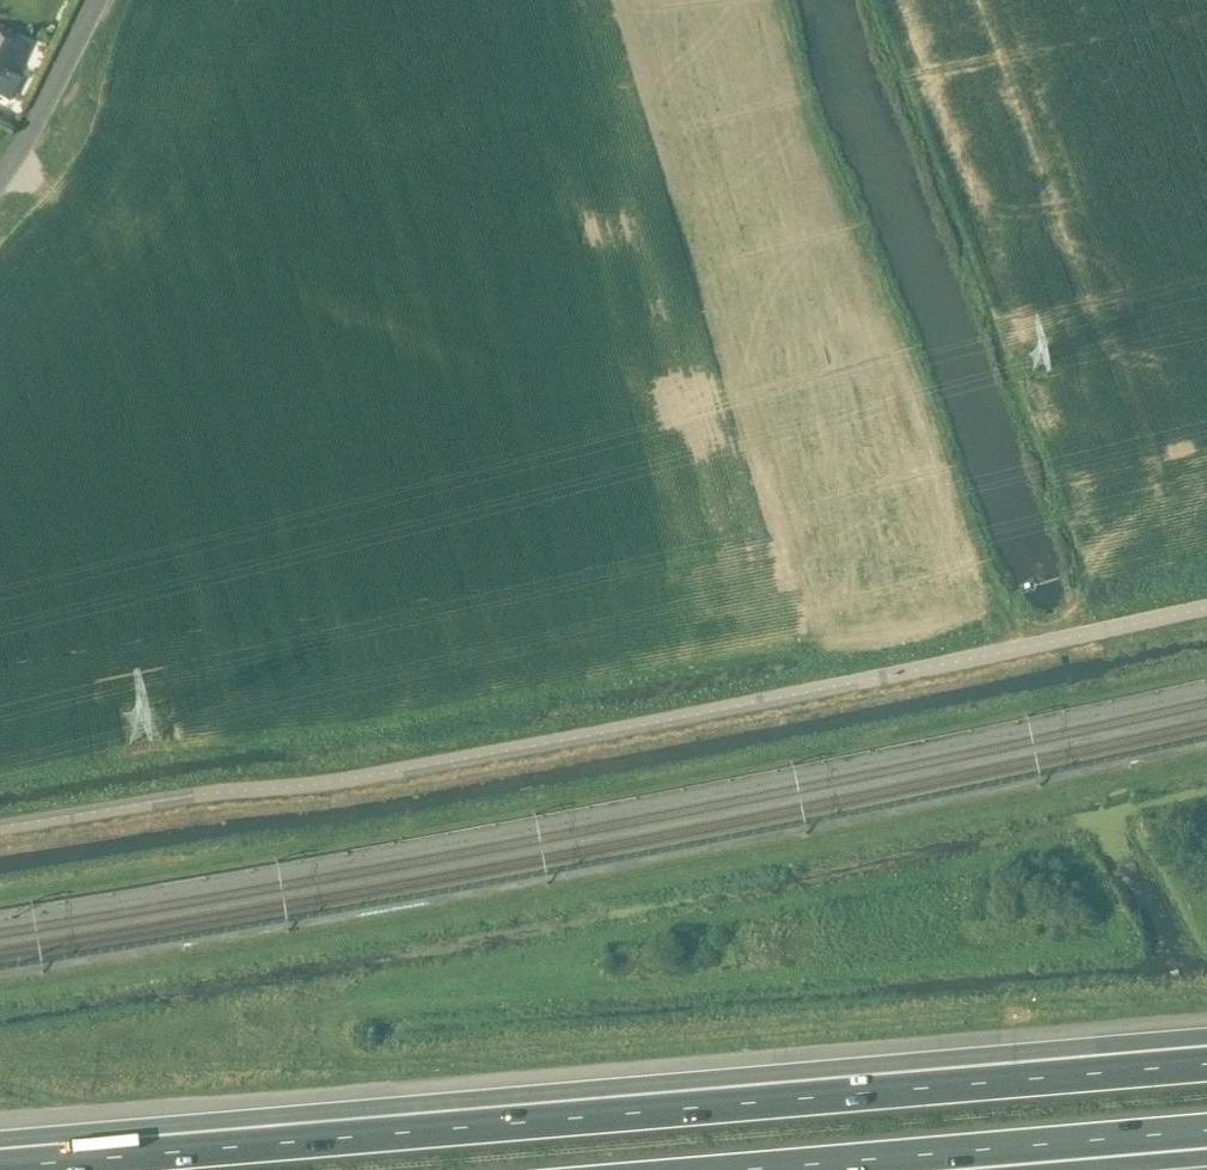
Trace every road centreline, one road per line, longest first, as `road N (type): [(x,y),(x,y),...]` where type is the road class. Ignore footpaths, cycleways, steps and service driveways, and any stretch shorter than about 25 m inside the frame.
road 1 (motorway): [(1206,1065),(0,1168)]
road 2 (motorway): [(745,1169),(1206,1130)]
road 3 (unclassified): [(0,187),(20,162),(94,0)]

